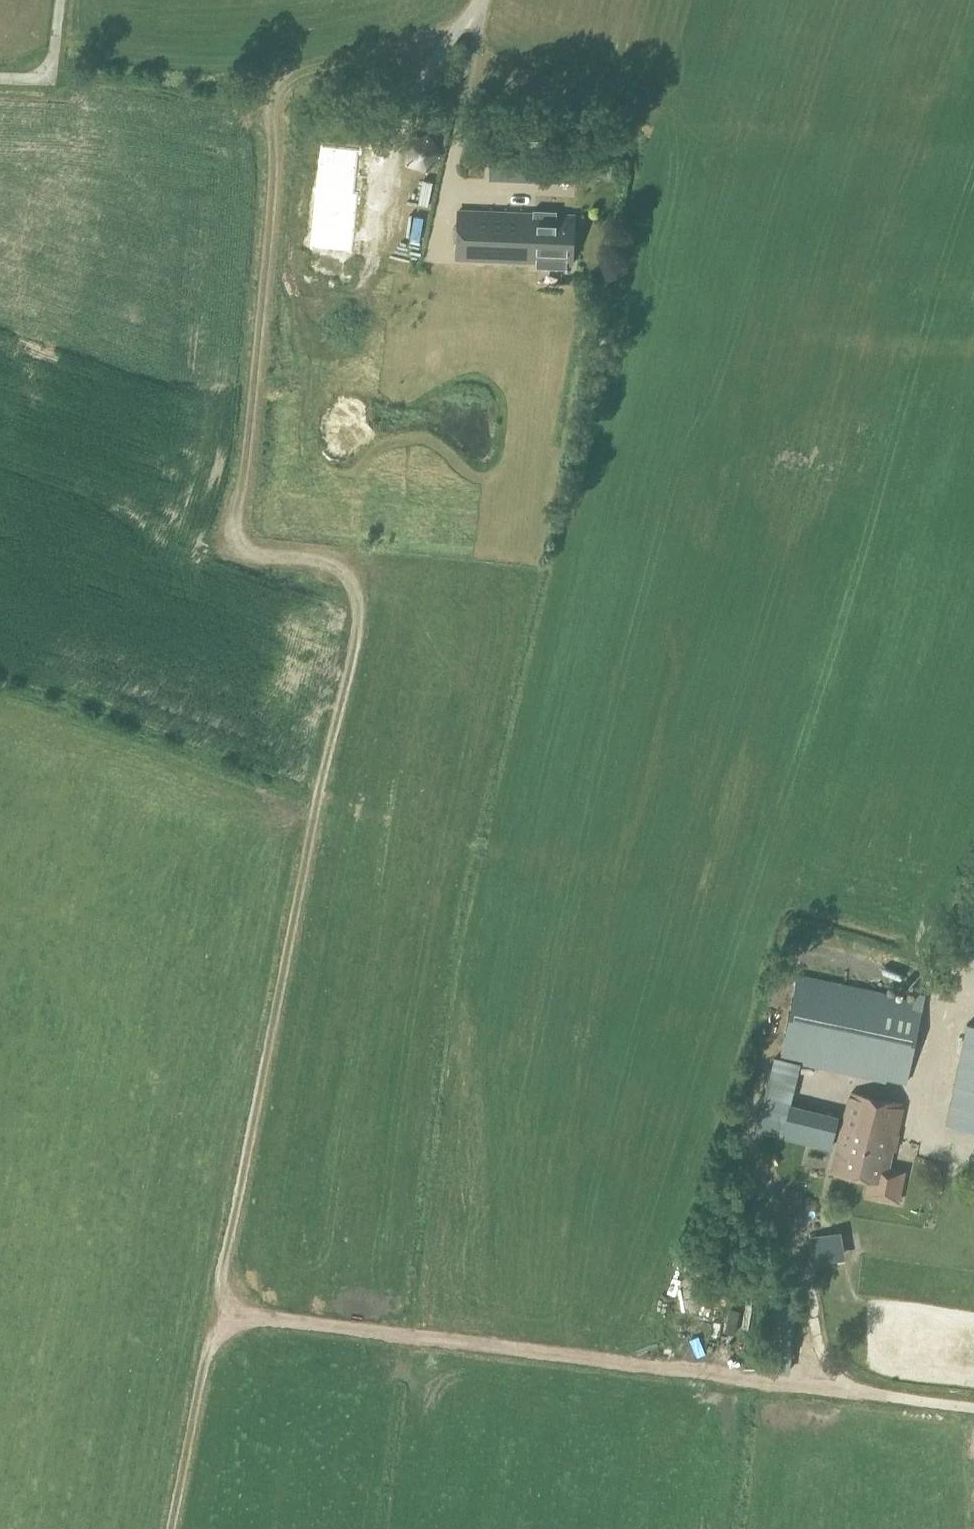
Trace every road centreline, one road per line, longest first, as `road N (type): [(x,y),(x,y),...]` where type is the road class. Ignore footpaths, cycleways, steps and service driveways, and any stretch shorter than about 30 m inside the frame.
road 1 (track): [(63,0),(47,78),(0,77)]

